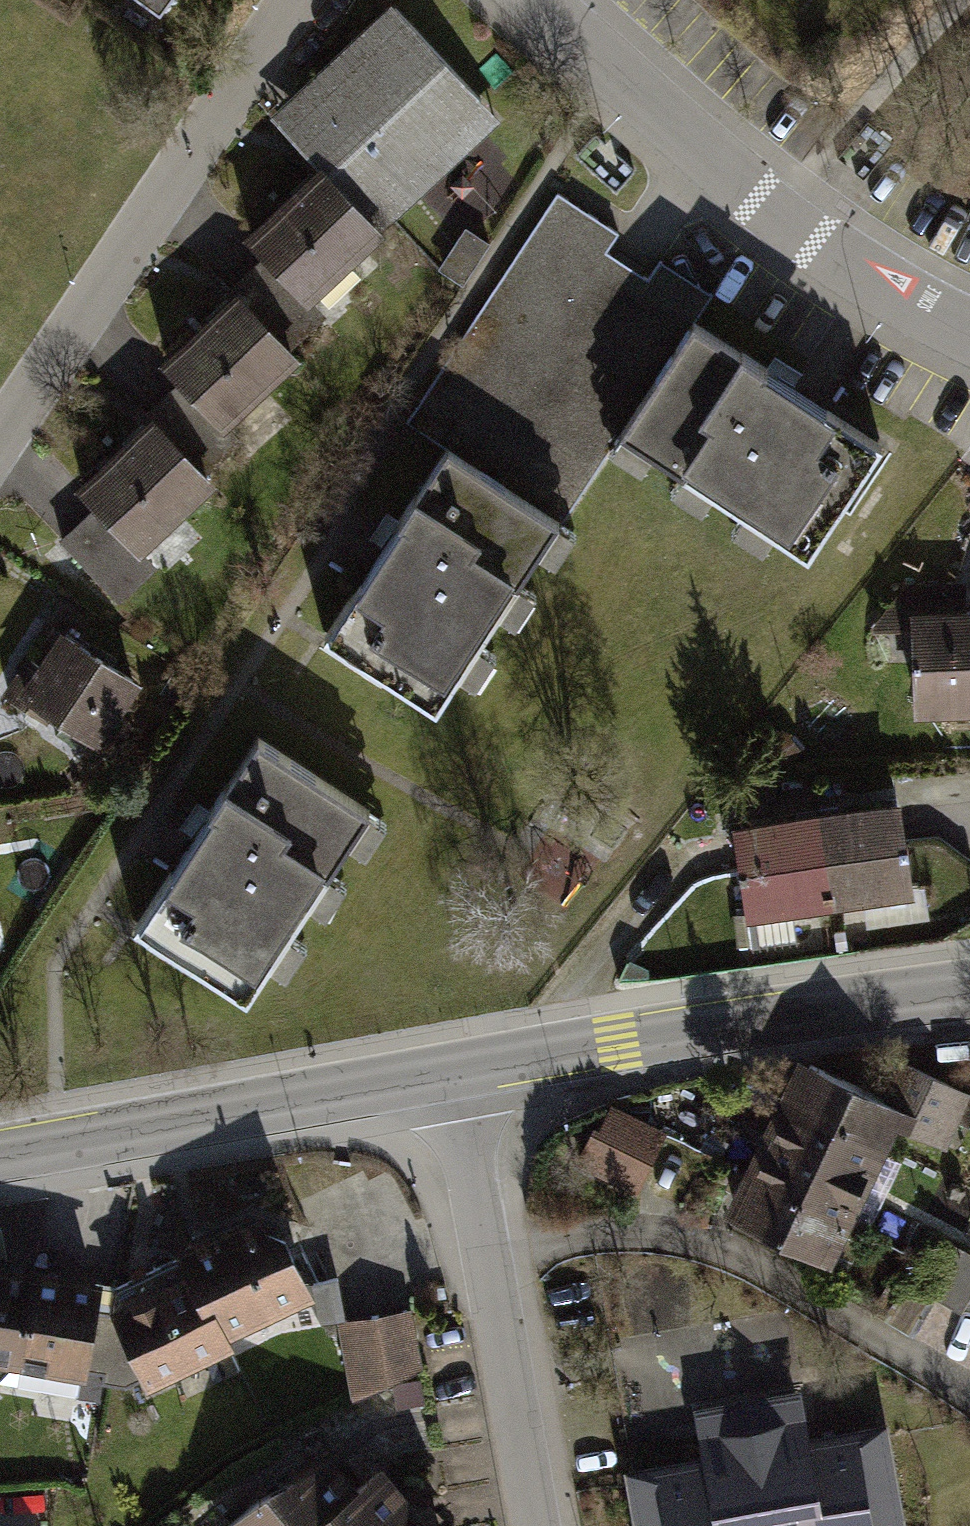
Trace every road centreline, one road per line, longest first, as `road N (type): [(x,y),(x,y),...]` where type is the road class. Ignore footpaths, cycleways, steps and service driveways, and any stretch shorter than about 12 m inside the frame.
road 1 (residential): [(541,0),(796,224),(969,332)]
road 2 (tertiary): [(450,1073),(969,985)]
road 3 (residential): [(284,0),(0,431)]
road 4 (residential): [(450,1073),(531,1525)]
road 5 (tertiary): [(0,1153),(450,1073)]

